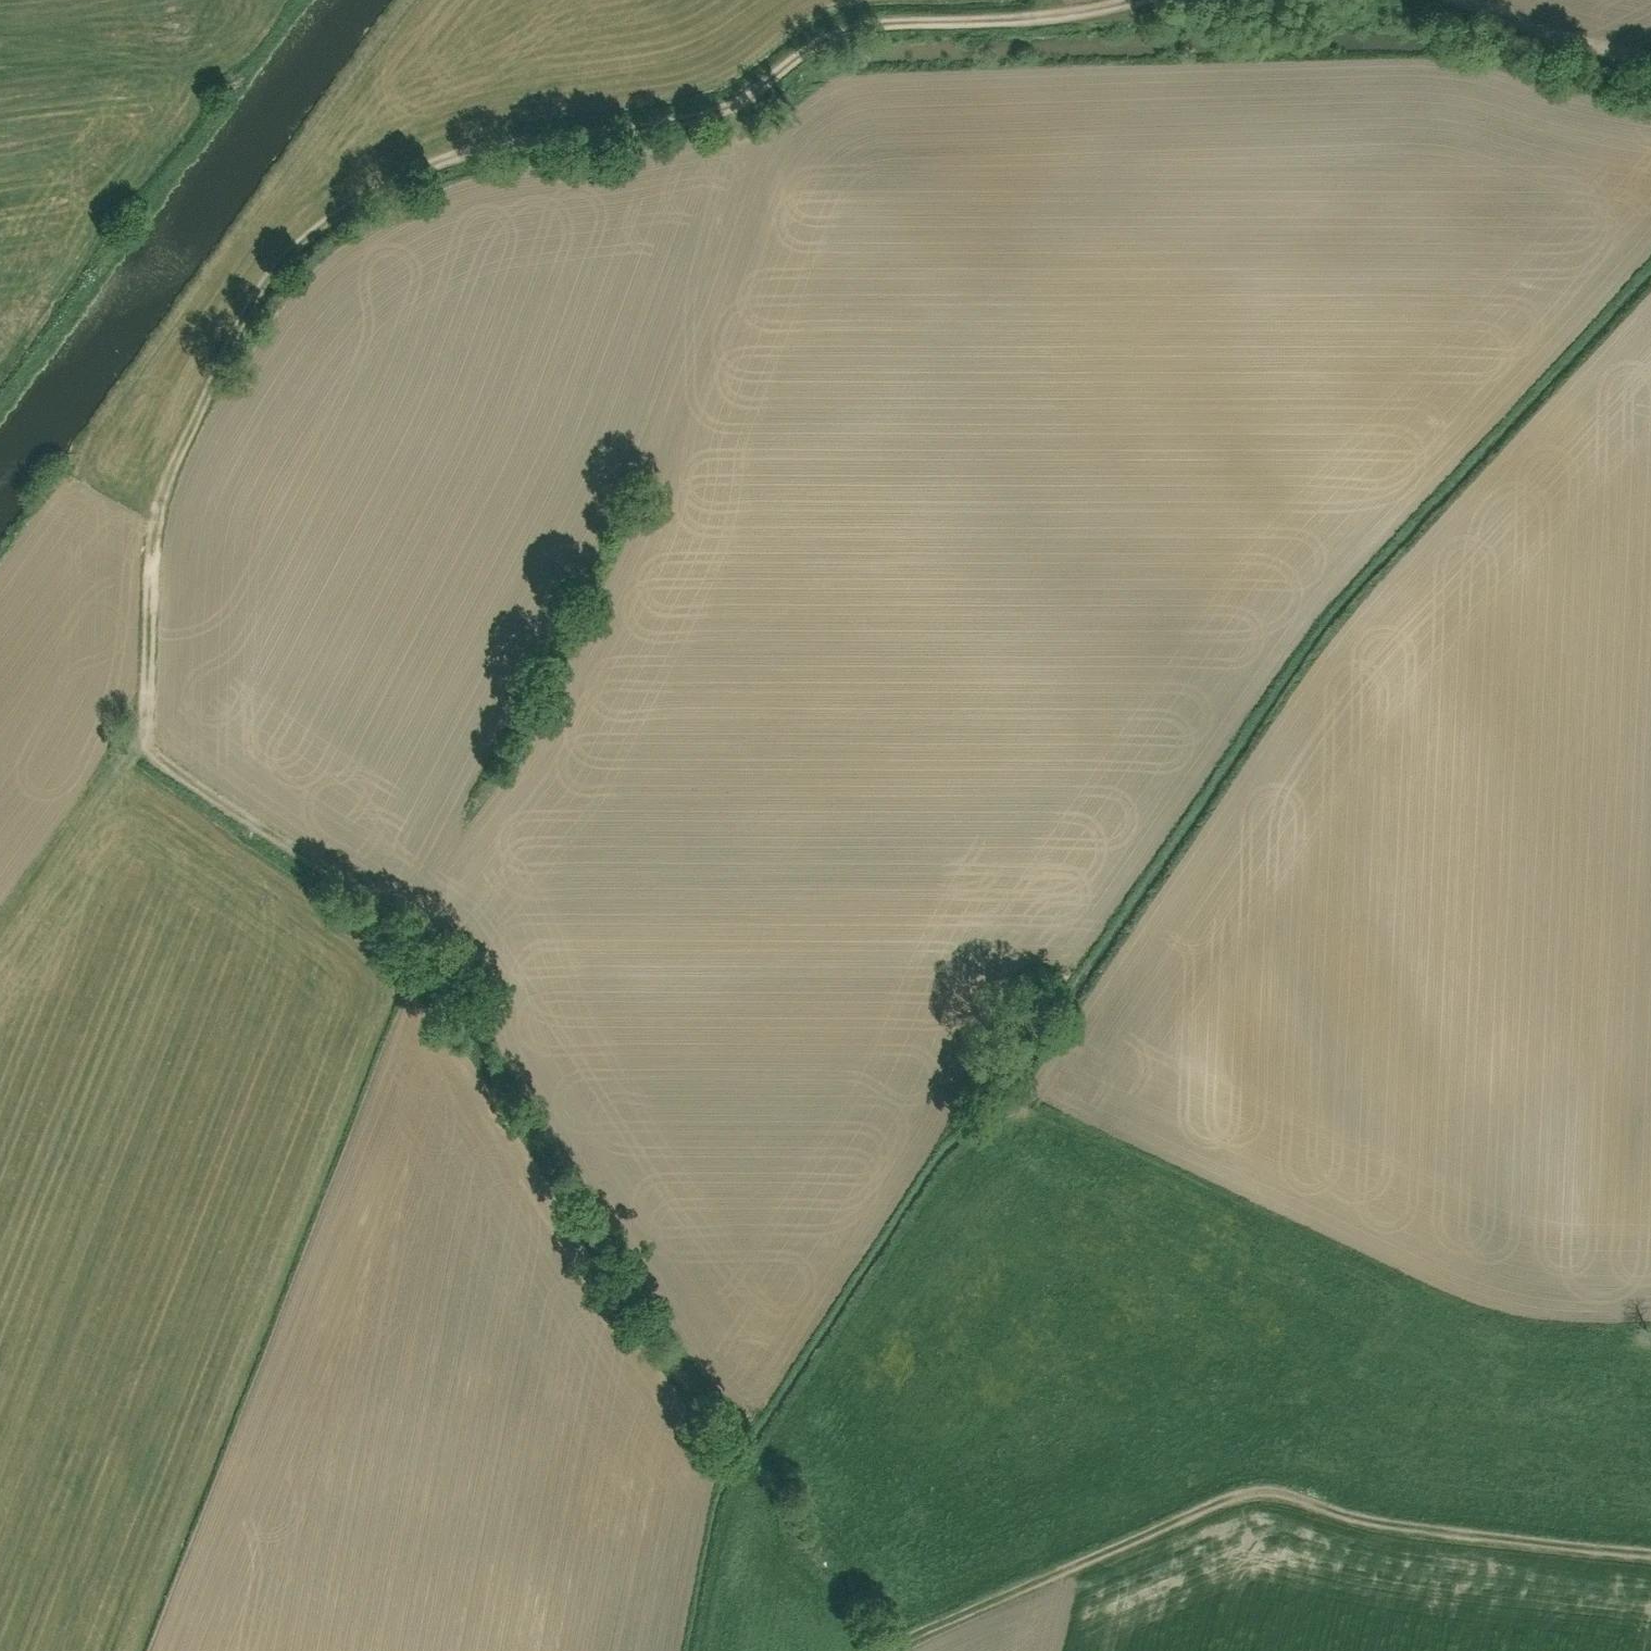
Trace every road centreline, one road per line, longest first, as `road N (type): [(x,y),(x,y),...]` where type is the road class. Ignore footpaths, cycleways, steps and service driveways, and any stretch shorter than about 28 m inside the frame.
road 1 (track): [(142,742),(153,518),(238,319),(286,253),(341,206),(482,146),(713,116),(847,28),(1108,0)]
road 2 (track): [(441,952),(411,921),(142,742),(117,777)]
road 3 (track): [(1476,0),(1600,44),(1650,50)]

